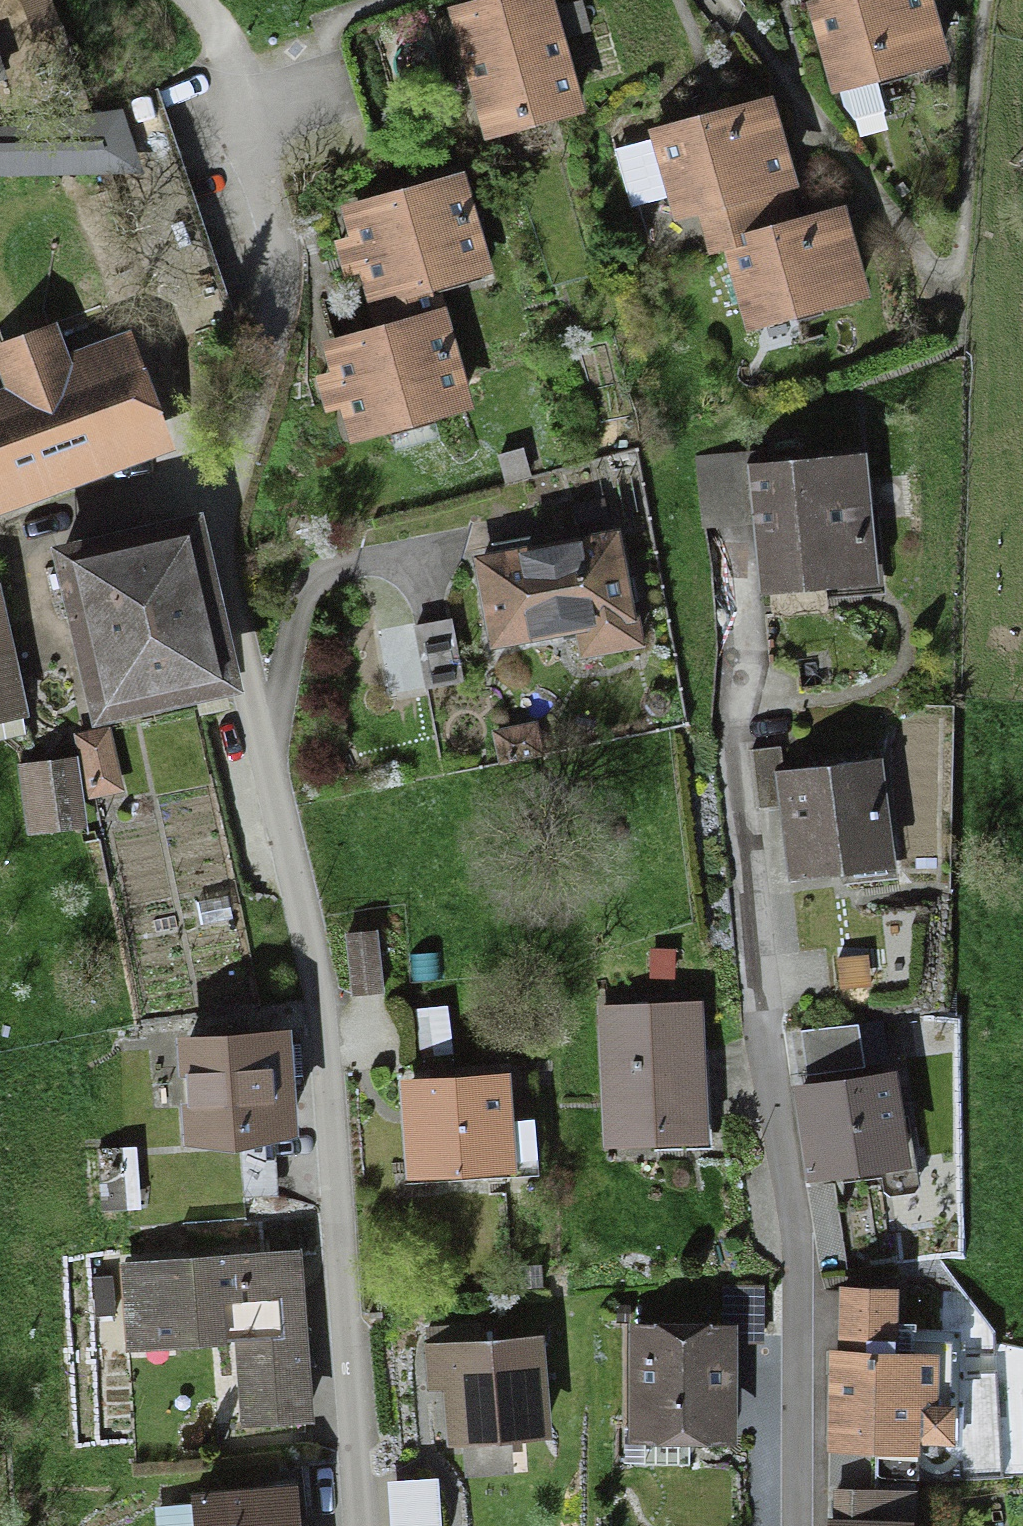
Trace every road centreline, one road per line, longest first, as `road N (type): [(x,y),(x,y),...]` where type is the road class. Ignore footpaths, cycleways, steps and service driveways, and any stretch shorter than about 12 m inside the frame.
road 1 (residential): [(798,1525),(799,1272),(757,1039),(732,738),(741,654),(725,545)]
road 2 (residential): [(262,760),(307,941),(361,1525)]
road 3 (residential): [(225,58),(283,256),(279,330),(220,528),(225,614),(262,760)]
road 4 (residential): [(262,760),(310,585),(334,567),(437,548)]

